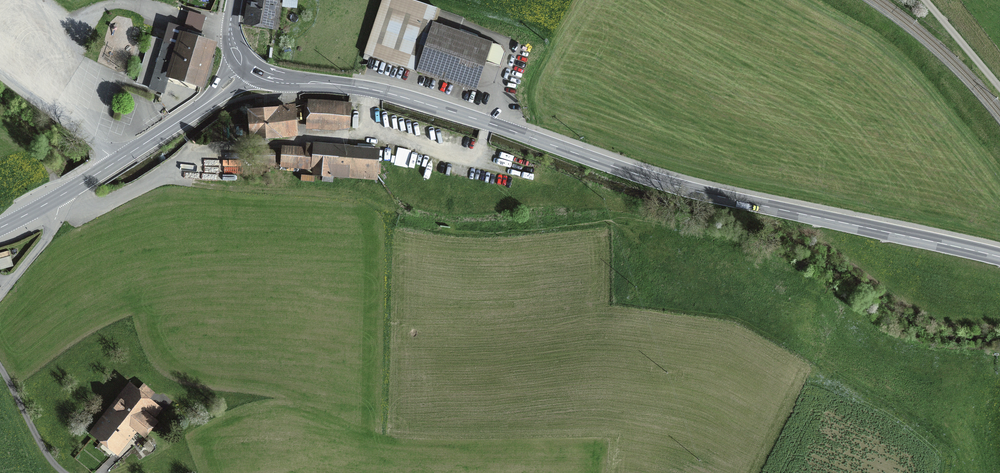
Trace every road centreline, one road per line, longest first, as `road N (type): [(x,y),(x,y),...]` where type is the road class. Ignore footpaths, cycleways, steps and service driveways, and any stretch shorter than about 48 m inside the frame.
road 1 (secondary): [(999,260),(690,191),(402,97),(274,80),(249,68)]
road 2 (secondary): [(117,160),(249,68)]
road 3 (unclassified): [(117,160),(0,73)]
road 4 (track): [(68,472),(0,366)]

